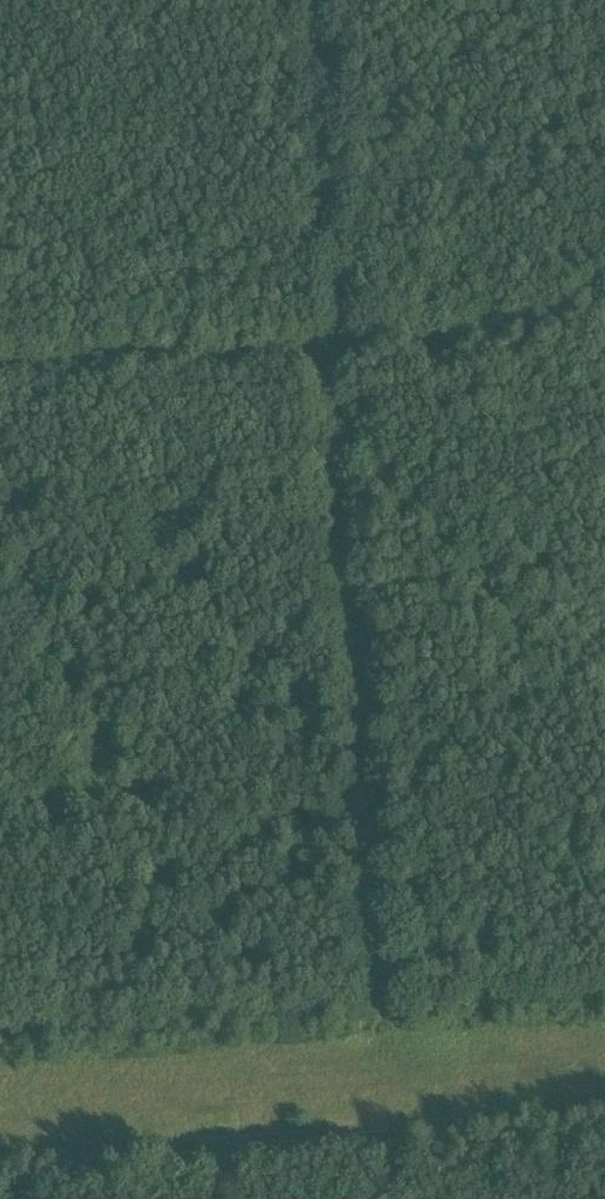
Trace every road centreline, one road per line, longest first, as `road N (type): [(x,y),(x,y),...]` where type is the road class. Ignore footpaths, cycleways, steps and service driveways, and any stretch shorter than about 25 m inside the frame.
road 1 (track): [(405,1019),(331,356),(320,0)]
road 2 (track): [(0,384),(604,334)]
road 3 (track): [(0,1154),(604,1112)]

